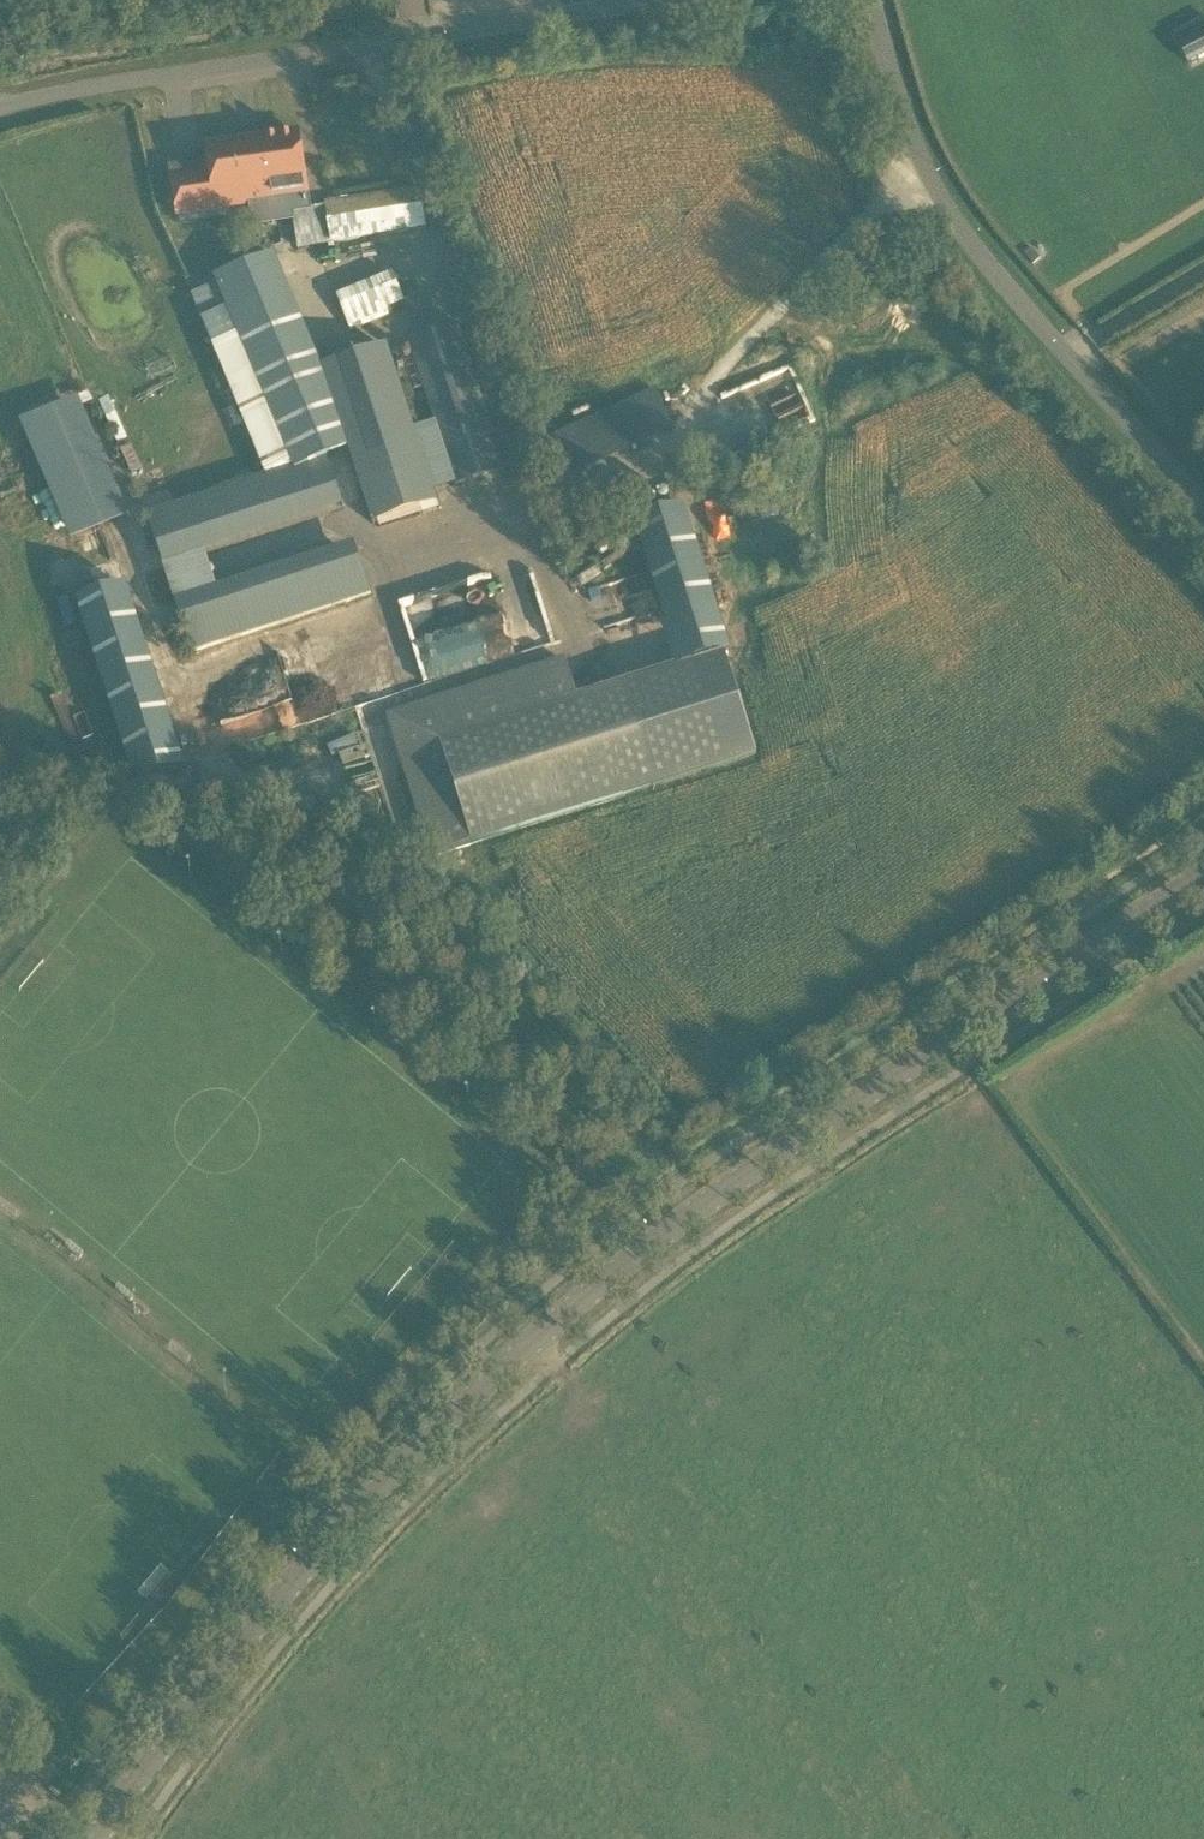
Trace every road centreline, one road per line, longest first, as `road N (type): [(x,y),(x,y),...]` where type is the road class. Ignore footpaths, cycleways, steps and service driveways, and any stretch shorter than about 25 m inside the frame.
road 1 (tertiary): [(87,1838),(243,1622),(420,1430),(640,1237),(727,1172),(1203,871)]
road 2 (unclassified): [(0,109),(51,95),(652,0)]
road 3 (unclassified): [(1203,508),(964,239),(923,167),(870,0)]

